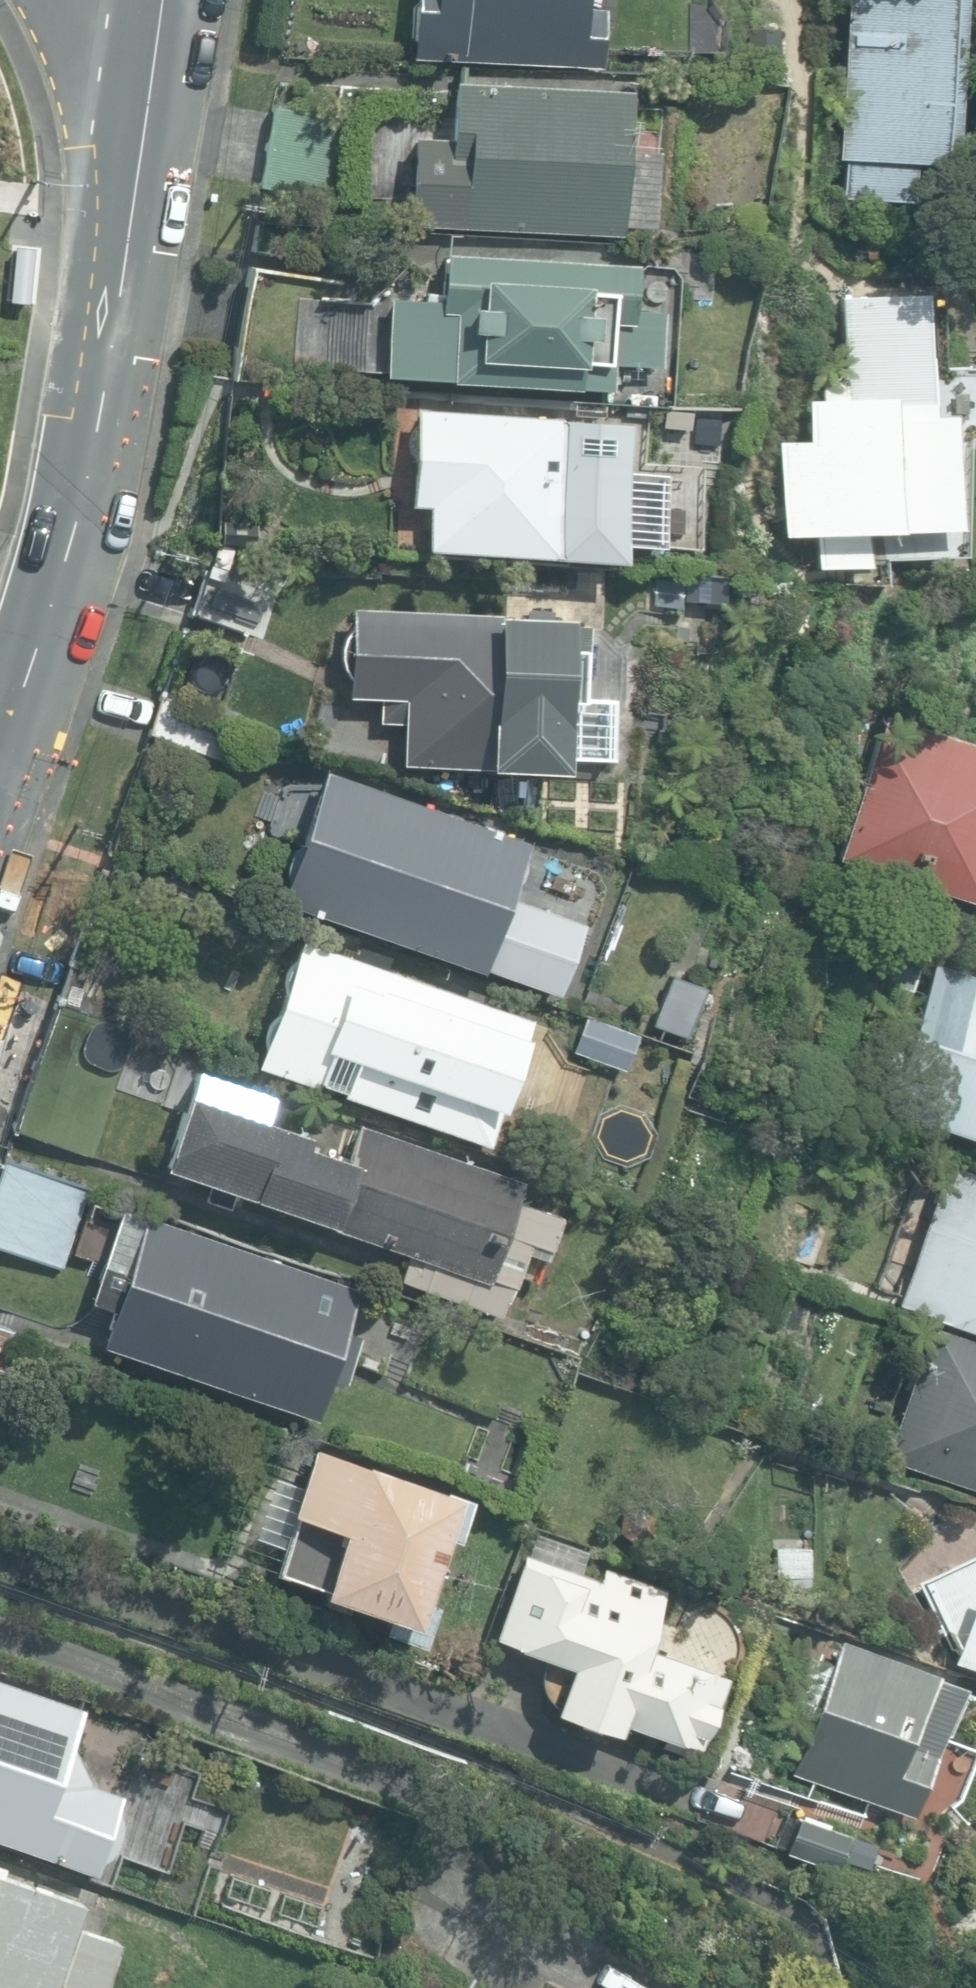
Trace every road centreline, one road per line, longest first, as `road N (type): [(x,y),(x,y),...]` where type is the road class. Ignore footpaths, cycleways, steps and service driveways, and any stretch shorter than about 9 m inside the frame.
road 1 (tertiary): [(159,0),(123,262),(58,600),(0,767)]

